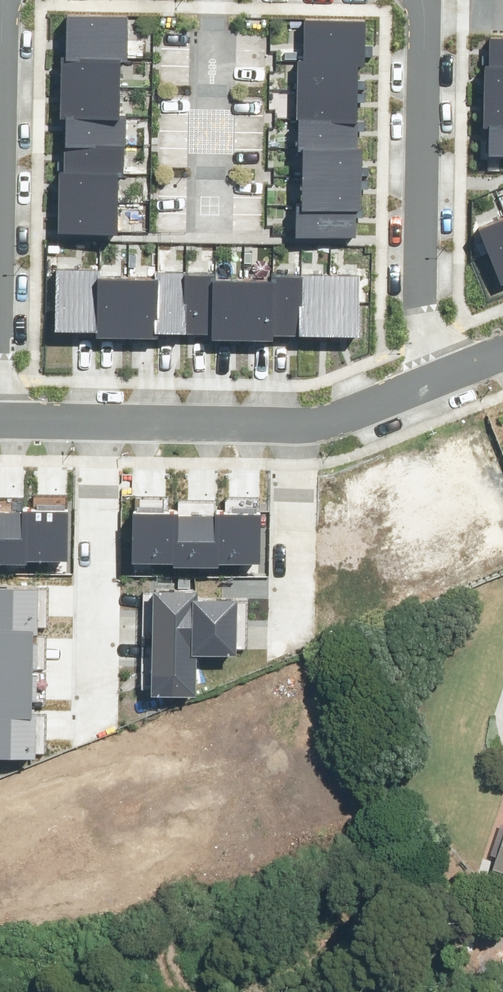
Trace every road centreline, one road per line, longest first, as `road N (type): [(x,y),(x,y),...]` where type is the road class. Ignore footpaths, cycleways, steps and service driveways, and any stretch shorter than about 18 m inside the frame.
road 1 (residential): [(426,6),(421,286),(439,368)]
road 2 (residential): [(94,415),(87,709)]
road 3 (residential): [(214,0),(212,215)]
road 4 (residential): [(290,415),(289,622)]
road 5 (residential): [(94,415),(290,415)]
road 6 (residential): [(290,415),(332,409),(439,368)]

